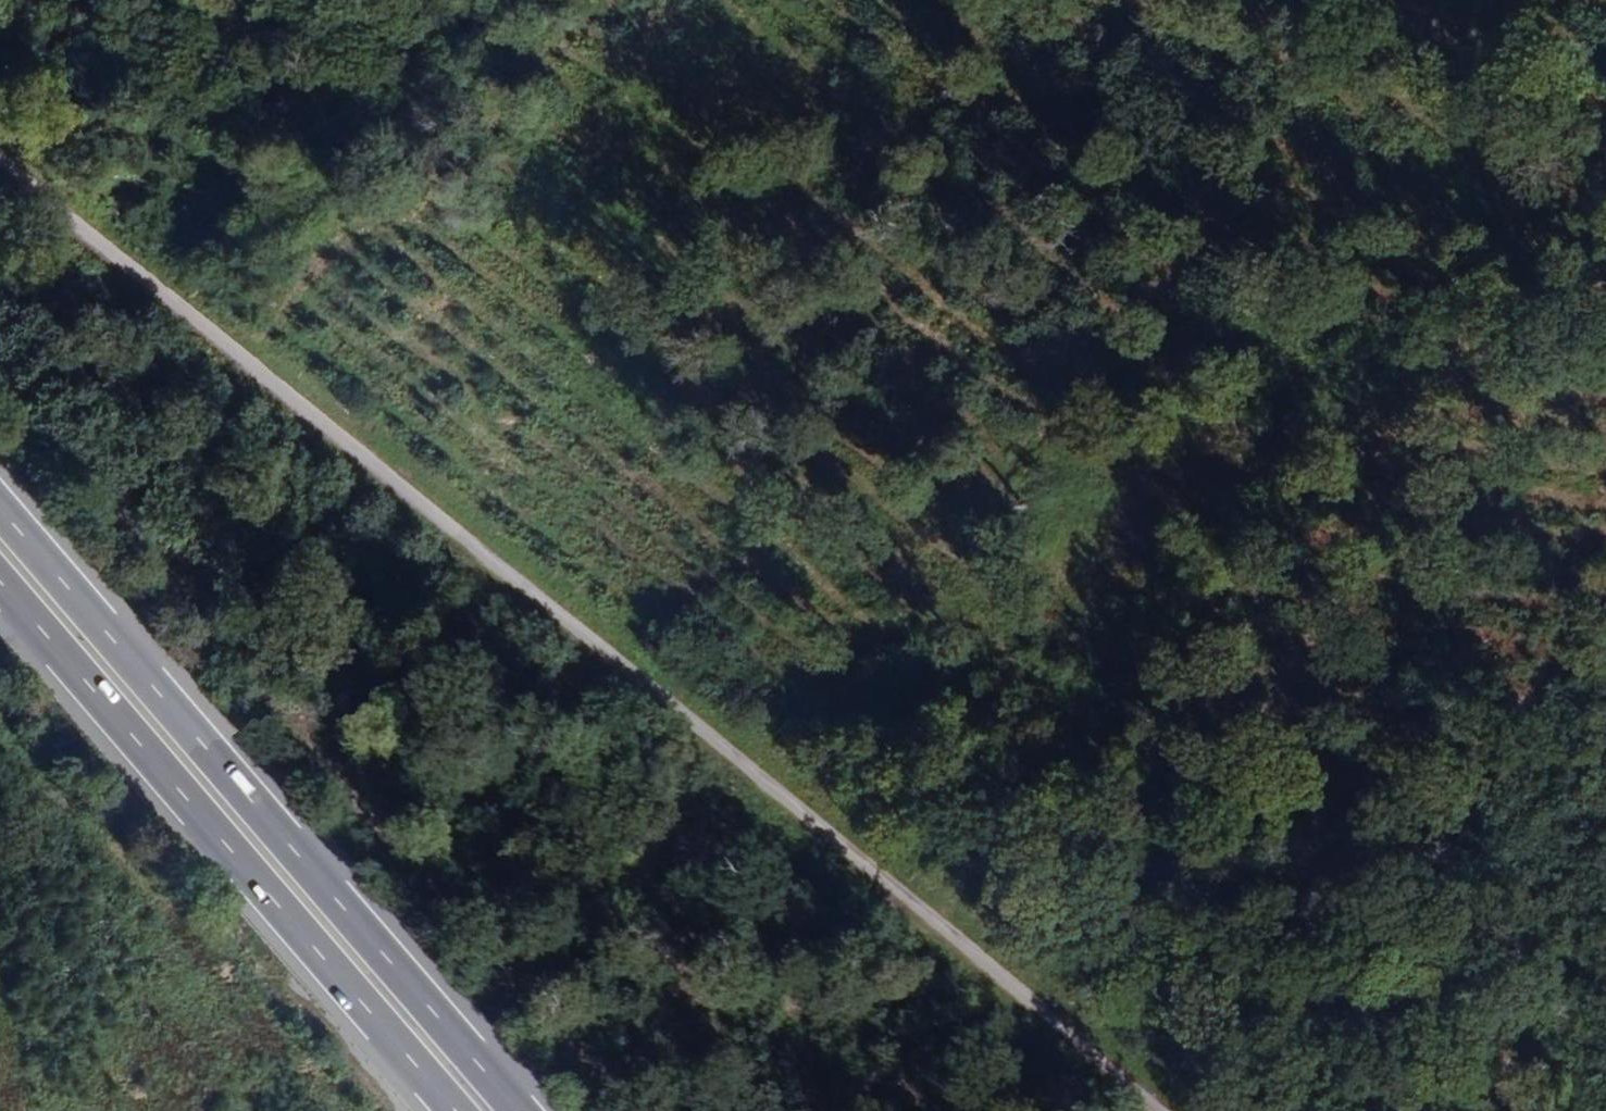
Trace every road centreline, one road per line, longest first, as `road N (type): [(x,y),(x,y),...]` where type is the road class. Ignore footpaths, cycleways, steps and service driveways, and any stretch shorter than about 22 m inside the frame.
road 1 (track): [(1159,1110),(468,551),(0,153)]
road 2 (motorway): [(518,1110),(0,511)]
road 3 (motorway): [(0,588),(451,1110)]

